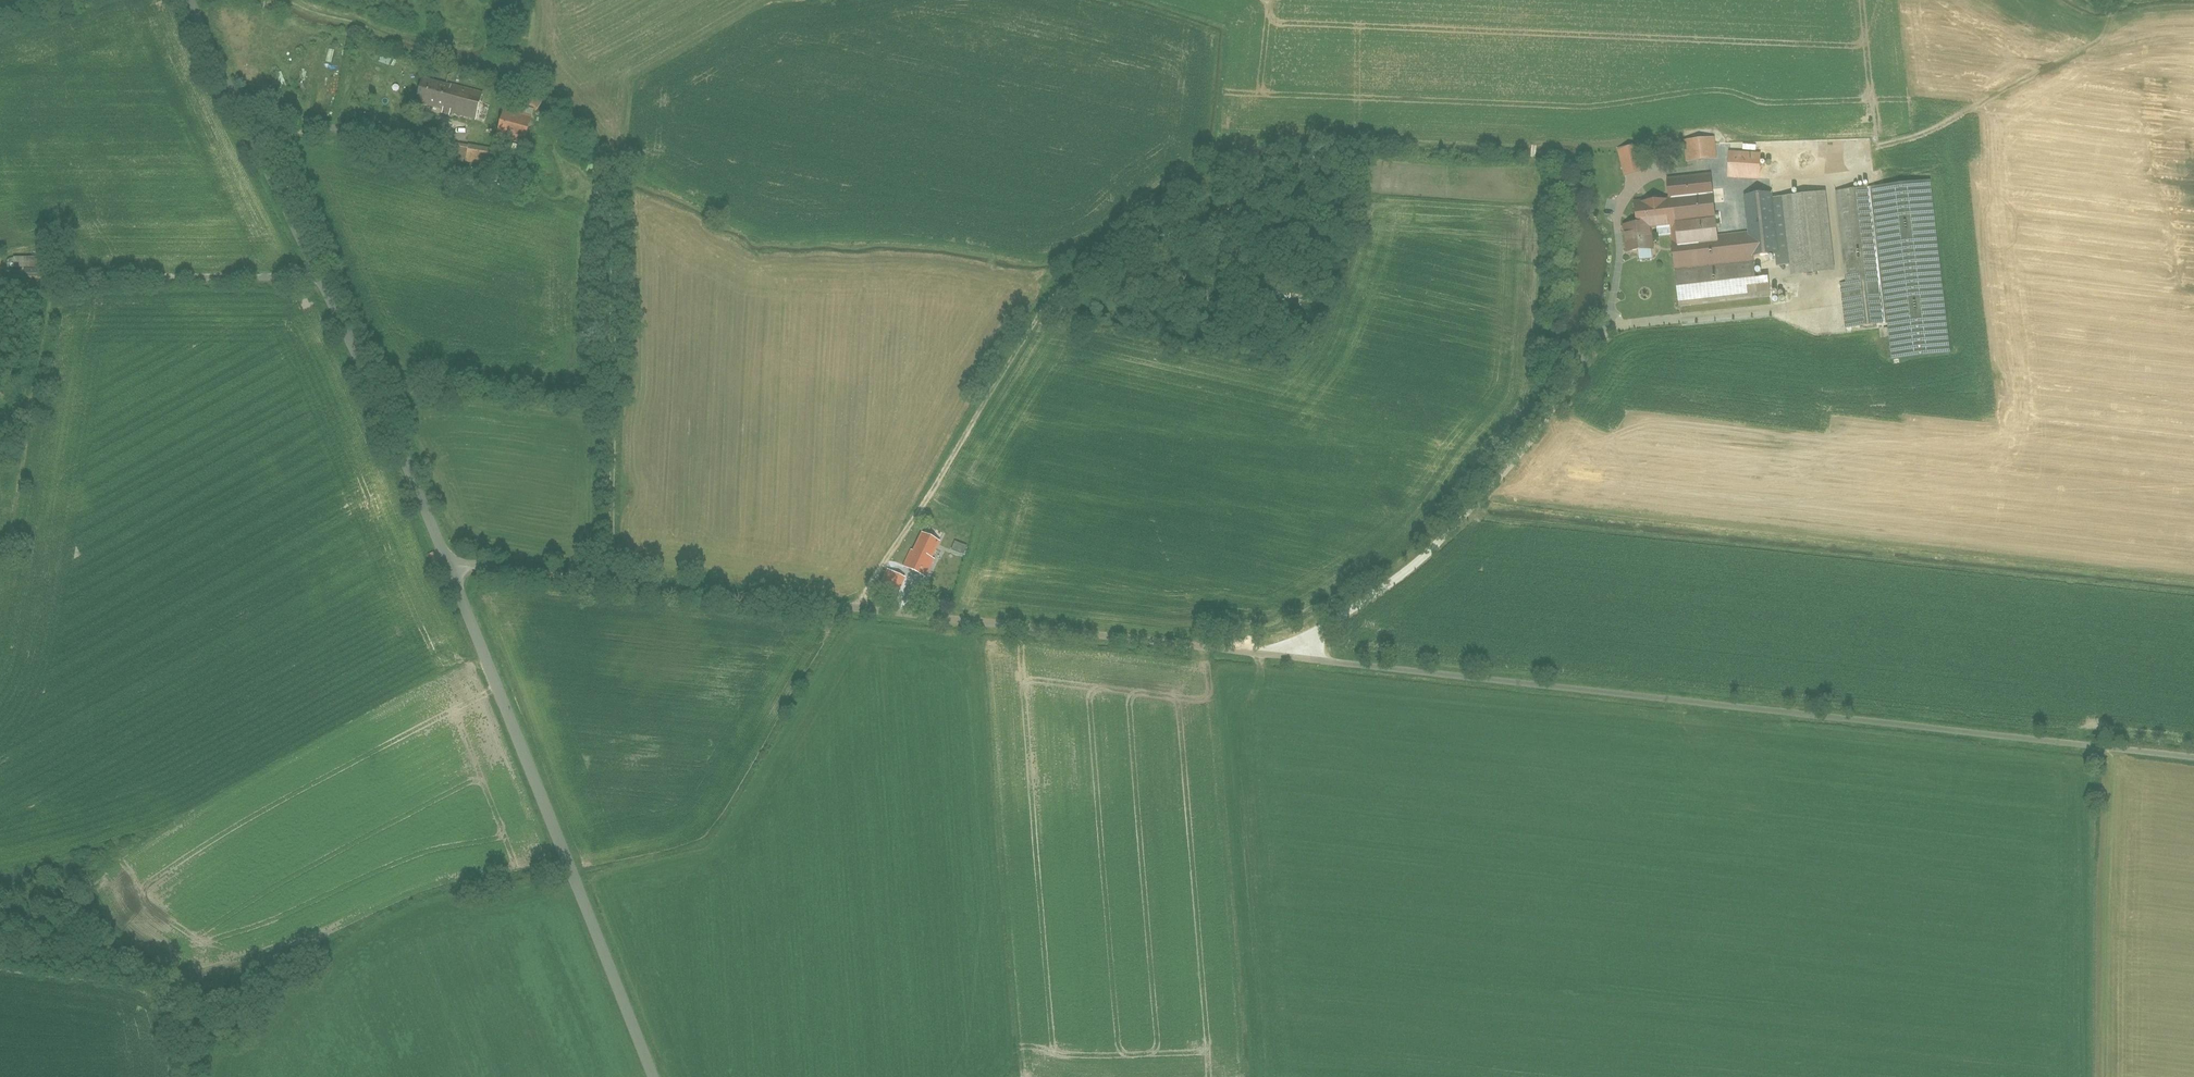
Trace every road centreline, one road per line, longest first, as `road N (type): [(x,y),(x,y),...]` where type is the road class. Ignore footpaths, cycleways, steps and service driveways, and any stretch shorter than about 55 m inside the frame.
road 1 (residential): [(1298,658),(2193,754)]
road 2 (residential): [(447,563),(1298,658)]
road 3 (residential): [(1298,658),(1430,552),(1513,468),(1606,326),(1620,207),(1637,182),(1662,170)]
road 4 (residential): [(447,563),(190,0)]
road 5 (residential): [(652,1076),(447,563)]

